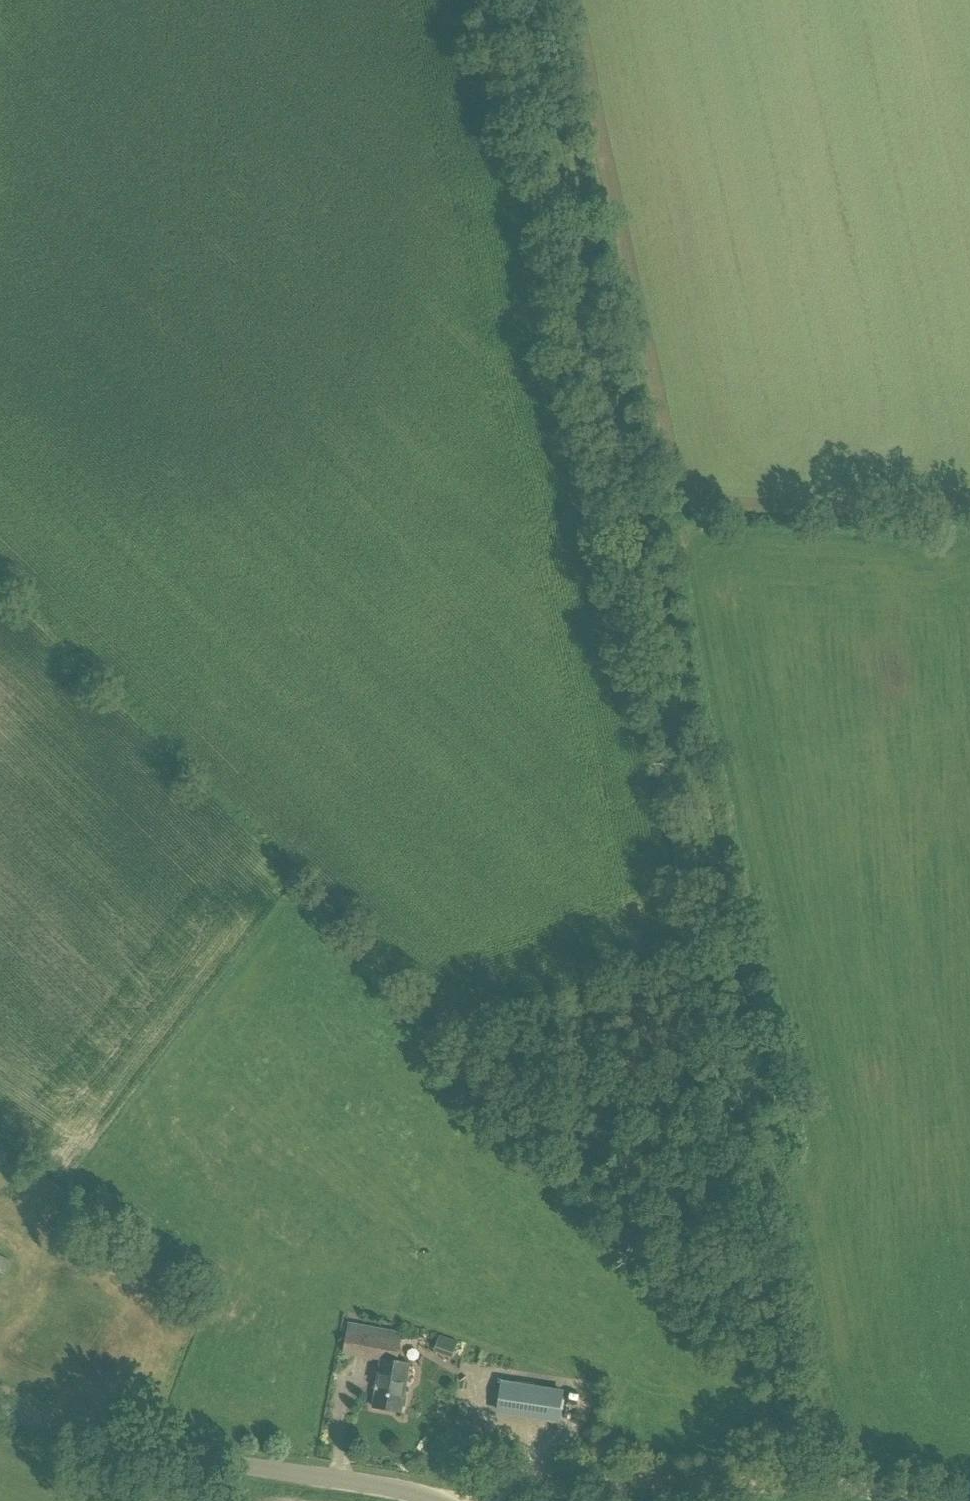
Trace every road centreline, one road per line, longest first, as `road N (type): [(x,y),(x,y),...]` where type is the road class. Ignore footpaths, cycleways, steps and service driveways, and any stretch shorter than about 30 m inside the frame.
road 1 (track): [(525,0),(816,1399),(879,1490)]
road 2 (unclassified): [(442,1500),(90,1433),(0,1407)]
road 3 (track): [(879,1490),(762,1478),(519,1486),(457,1500)]

